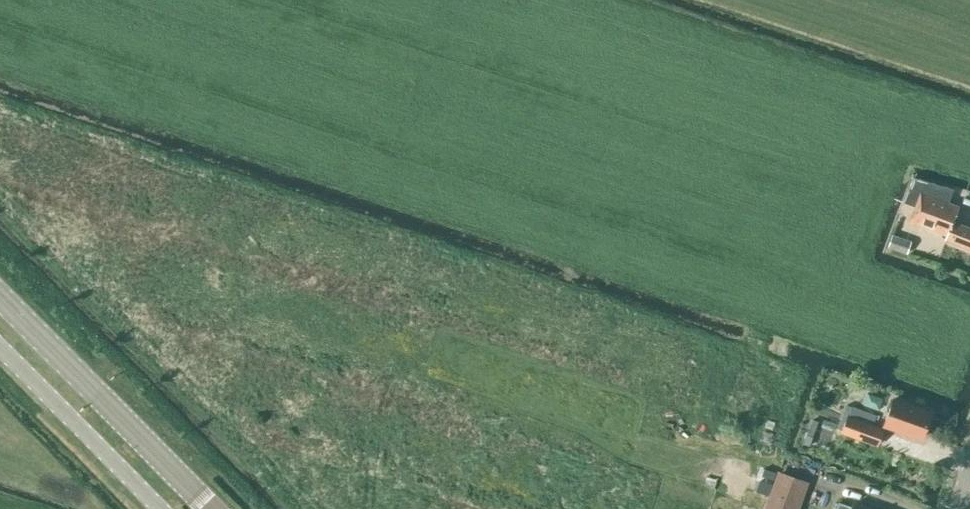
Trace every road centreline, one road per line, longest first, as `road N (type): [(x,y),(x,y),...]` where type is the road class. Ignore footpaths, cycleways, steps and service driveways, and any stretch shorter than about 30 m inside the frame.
road 1 (primary): [(209,508),(0,298)]
road 2 (unclassified): [(0,349),(159,508)]

